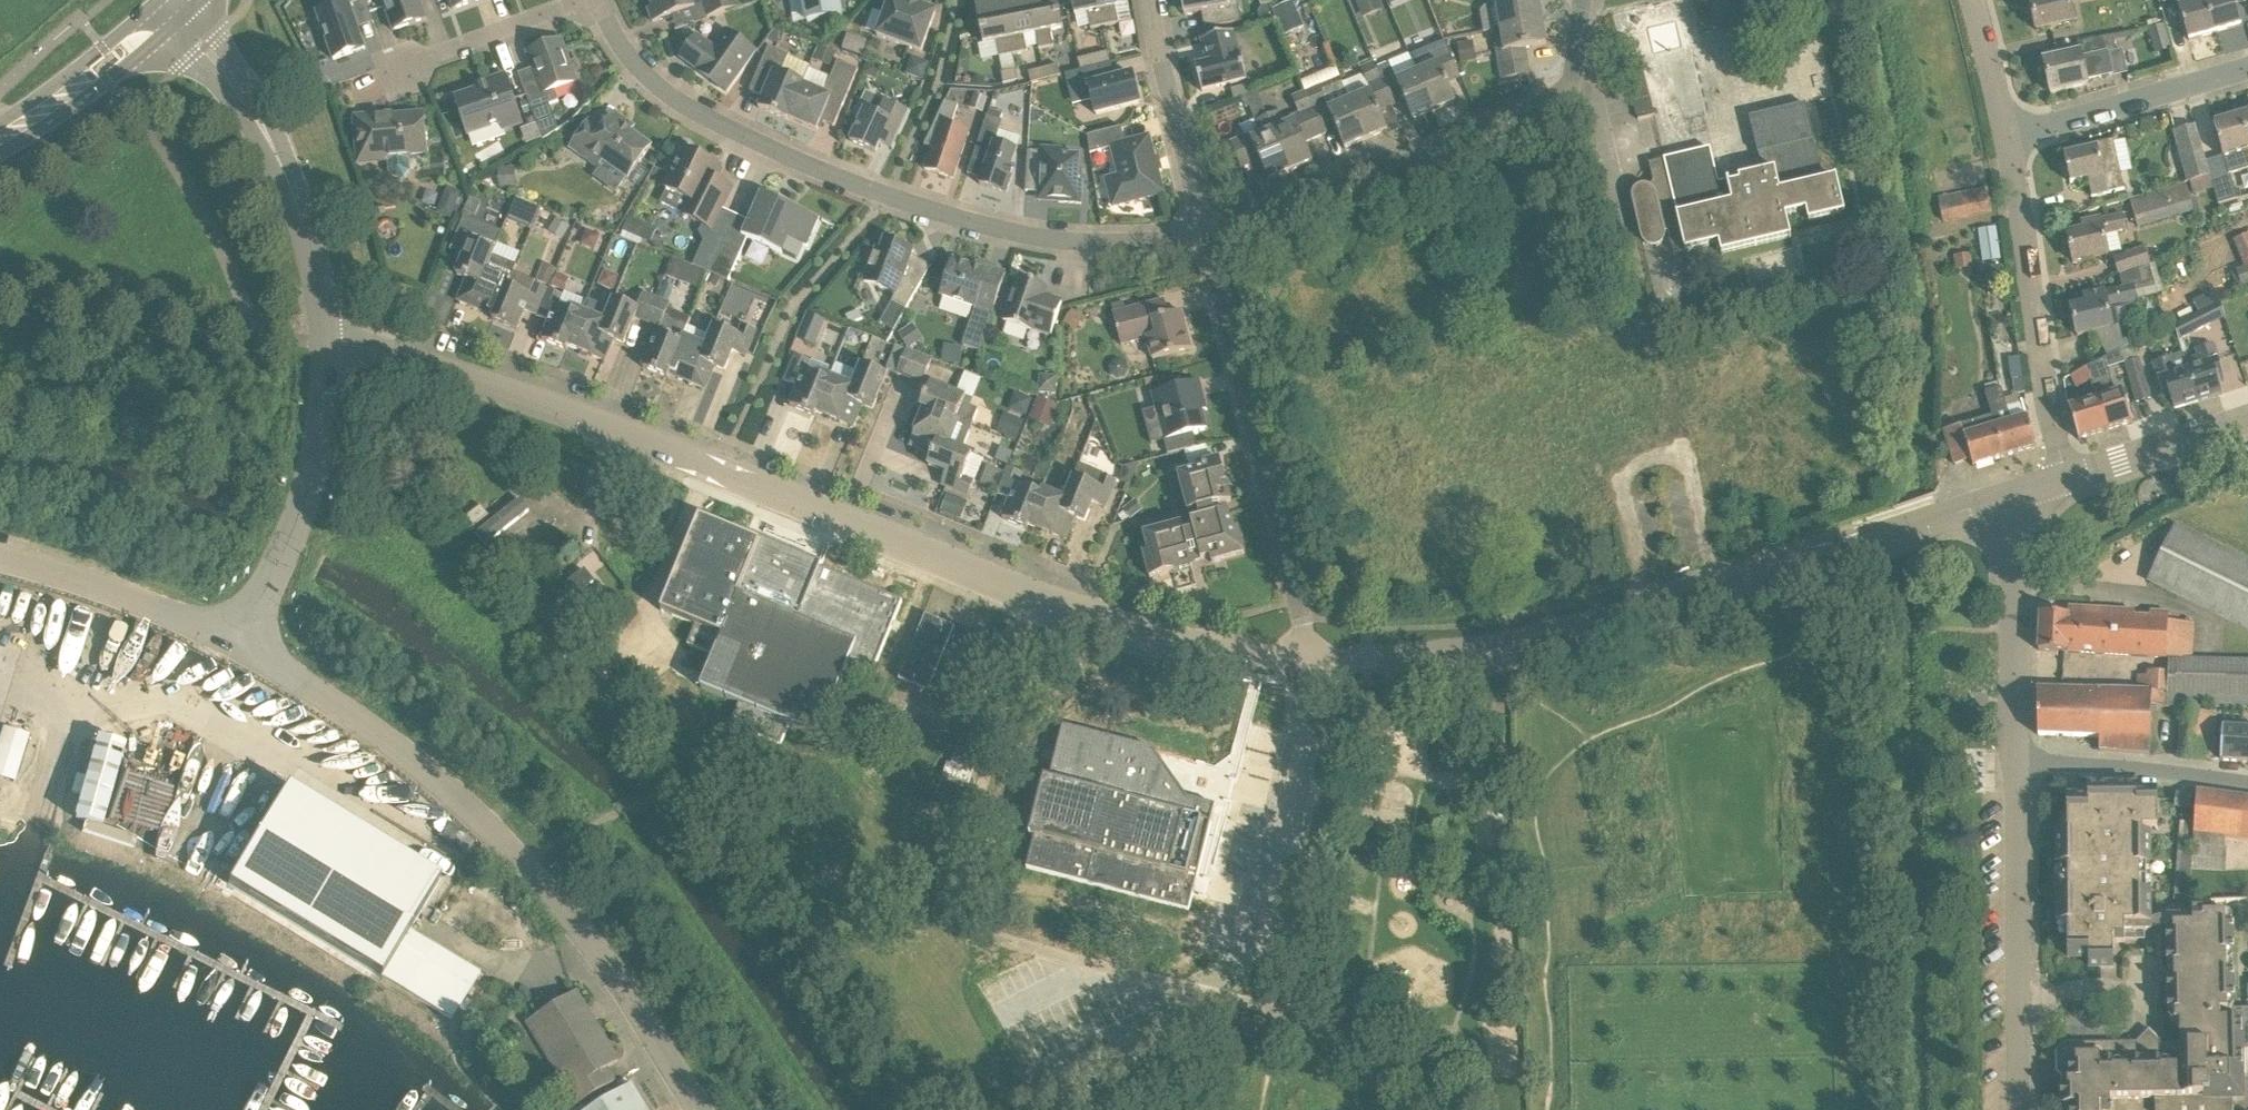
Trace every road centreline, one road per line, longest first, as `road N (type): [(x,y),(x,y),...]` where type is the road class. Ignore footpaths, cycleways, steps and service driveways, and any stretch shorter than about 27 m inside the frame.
road 1 (residential): [(1407,1109),(1348,1060),(1289,1031),(974,939),(952,921),(941,894),(952,827),(1027,589)]
road 2 (tertiary): [(1027,589),(585,418),(365,347),(325,344)]
road 3 (tertiary): [(2007,496),(1580,632),(1485,650),(1309,661)]
road 4 (residential): [(1212,239),(1056,240),(887,197),(760,143),(664,89),(613,35),(597,0)]
road 5 (unclassified): [(696,1109),(590,940),(461,800),(242,650)]
road 6 (residential): [(1309,661),(1244,412),(1212,239)]
road 7 (residential): [(1212,239),(1249,234),(1557,108),(1566,93)]
road 8 (residential): [(2063,478),(2009,135)]
road 9 (residential): [(2015,1109),(2012,768)]
road 10 (unclassified): [(242,650),(299,530),(323,418),(325,344)]
road 11 (tertiary): [(1309,661),(1177,641),(1027,589)]
road 12 (residential): [(2012,768),(2007,496)]
road 13 (unclassified): [(0,557),(167,611),(242,650)]
road 14 (residential): [(1649,320),(1597,113),(1566,93)]
road 15 (residential): [(2009,135),(2247,66)]
road 16 (residential): [(1212,239),(1151,0)]
road 17 (residential): [(2247,789),(2012,768)]
road 18 (tertiary): [(325,344),(303,209),(267,135)]
road 19 (secondary): [(0,138),(67,112),(137,56),(162,17)]
road 20 (secondary): [(162,17),(116,37),(0,138)]
road 21 (residential): [(399,71),(580,0)]
road 22 (tertiary): [(2063,478),(2247,420)]
road 23 (tertiary): [(267,135),(248,78),(182,0)]
road 24 (tertiary): [(162,17),(267,135)]
road 25 (residential): [(2009,135),(1972,0)]

